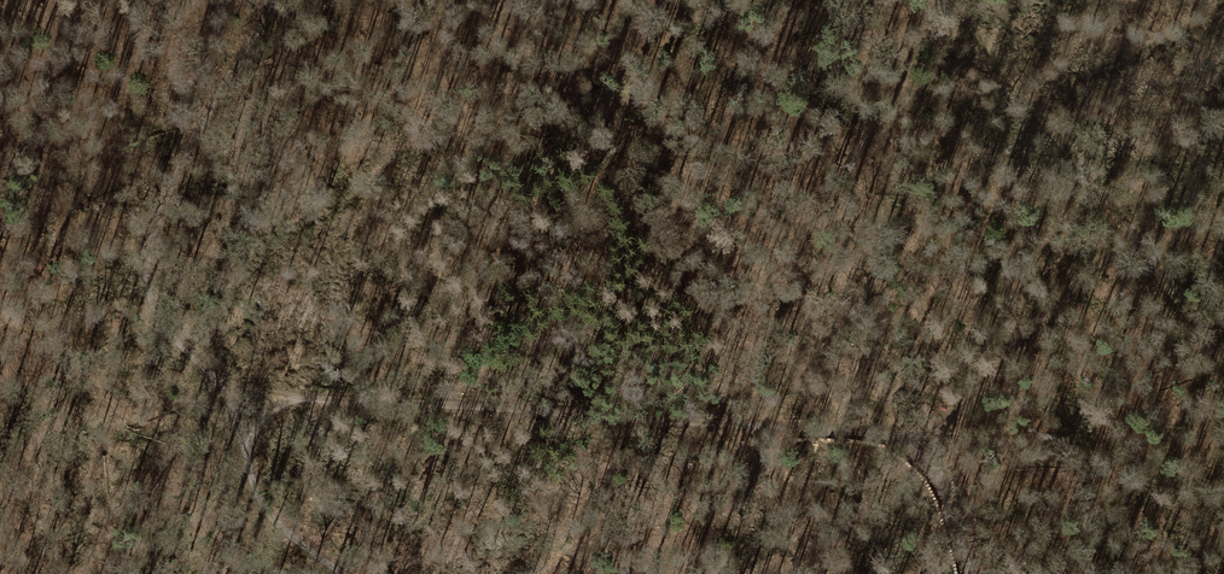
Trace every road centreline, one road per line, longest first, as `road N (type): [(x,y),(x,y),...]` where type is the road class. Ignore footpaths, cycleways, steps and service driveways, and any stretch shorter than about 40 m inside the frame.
road 1 (track): [(220,379),(294,396),(854,429),(930,446)]
road 2 (track): [(249,41),(183,157),(154,226),(145,280),(152,311),(170,336),(220,379),(269,518),(347,573)]
road 3 (track): [(949,0),(1223,360)]
road 4 (track): [(904,0),(908,269),(930,446)]
road 5 (track): [(930,446),(1105,255),(1141,248)]
road 6 (track): [(969,573),(930,446)]

